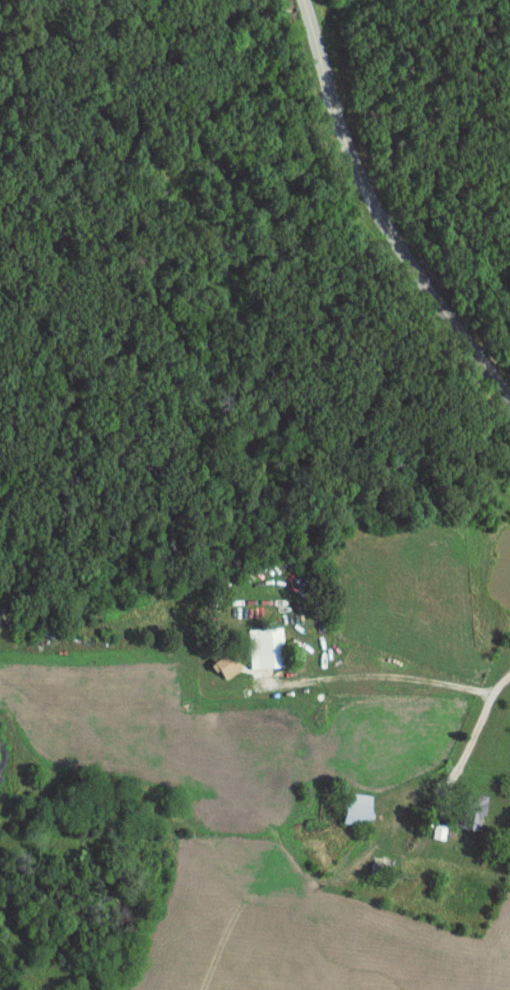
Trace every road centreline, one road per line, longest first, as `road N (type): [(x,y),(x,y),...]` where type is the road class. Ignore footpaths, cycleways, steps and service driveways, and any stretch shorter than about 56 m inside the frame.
road 1 (tertiary): [(509,401),(371,194),(307,0)]

